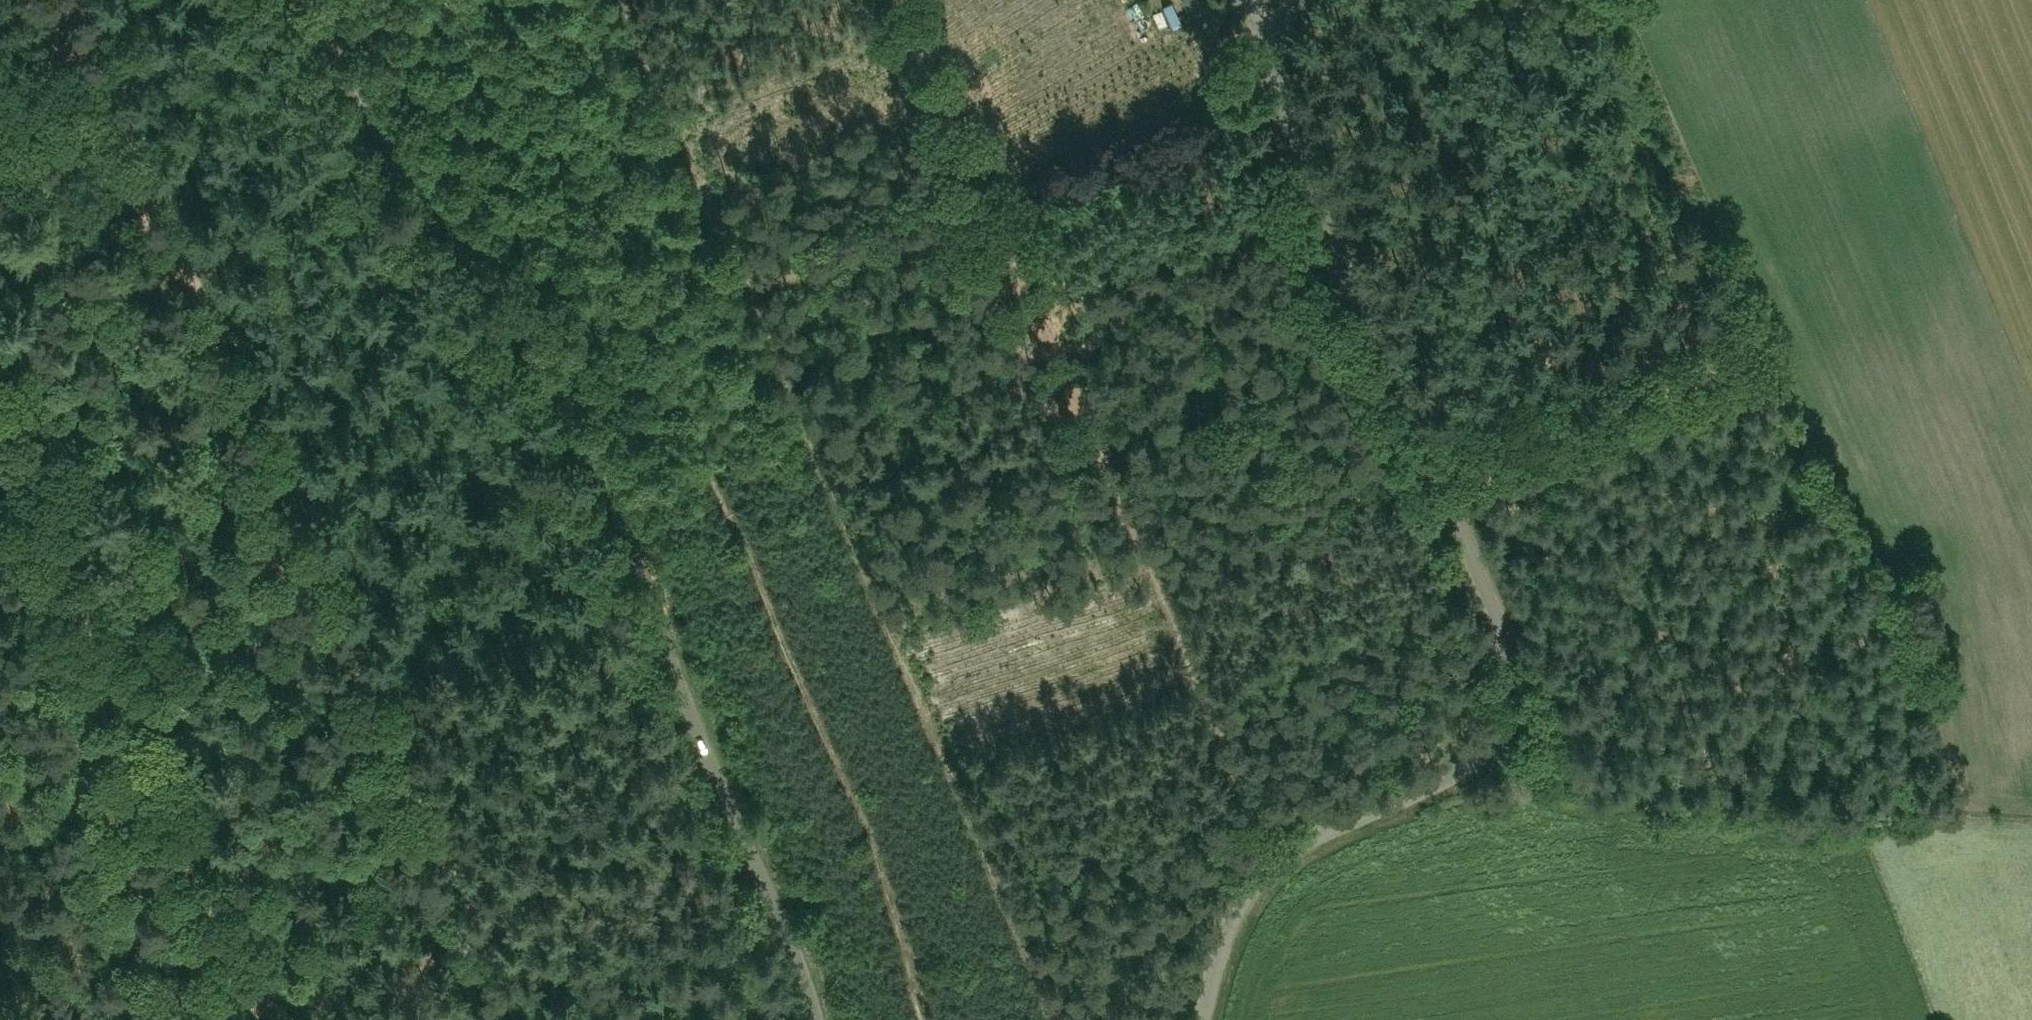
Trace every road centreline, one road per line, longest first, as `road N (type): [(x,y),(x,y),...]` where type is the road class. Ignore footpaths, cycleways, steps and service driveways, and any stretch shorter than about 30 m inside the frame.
road 1 (unclassified): [(1200,1019),(1232,917),(1262,871),(1473,759),(1495,735),(1511,682),(1499,623),(1279,111),(1270,40),(1292,0)]
road 2 (unclassified): [(814,1019),(795,946),(721,794),(624,531),(591,462),(311,0)]
road 3 (track): [(1425,455),(1756,334)]

